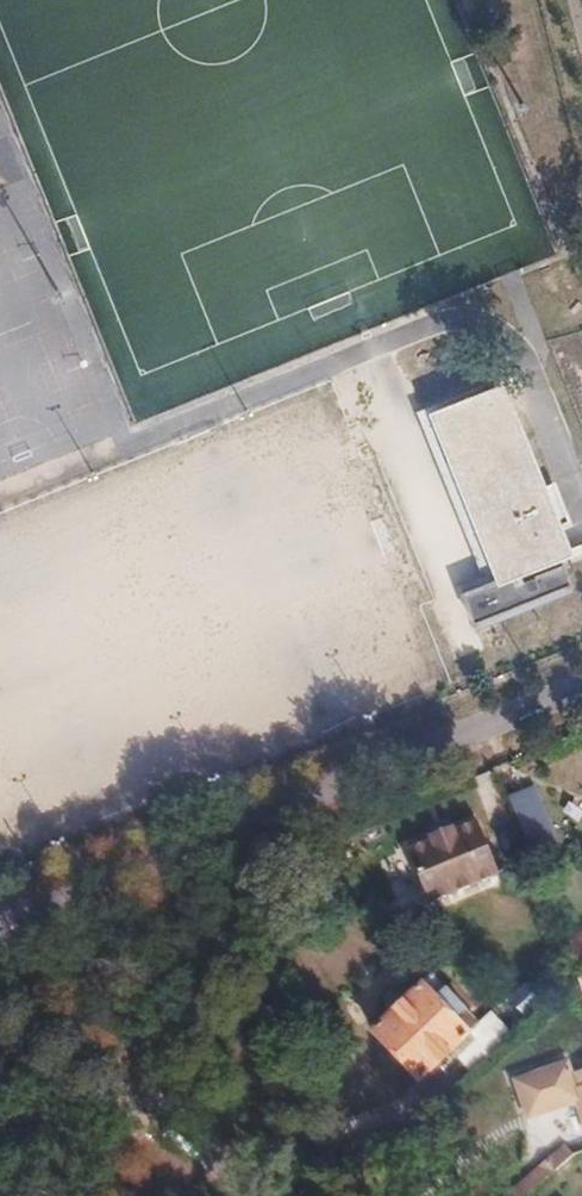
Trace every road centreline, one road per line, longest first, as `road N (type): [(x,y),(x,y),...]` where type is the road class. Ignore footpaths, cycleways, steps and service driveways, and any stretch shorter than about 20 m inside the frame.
road 1 (residential): [(142,1104),(306,798)]
road 2 (residential): [(306,798),(0,920)]
road 3 (residential): [(581,686),(306,798)]
road 4 (residential): [(0,984),(142,1104)]
road 5 (residential): [(142,1104),(253,1195)]

